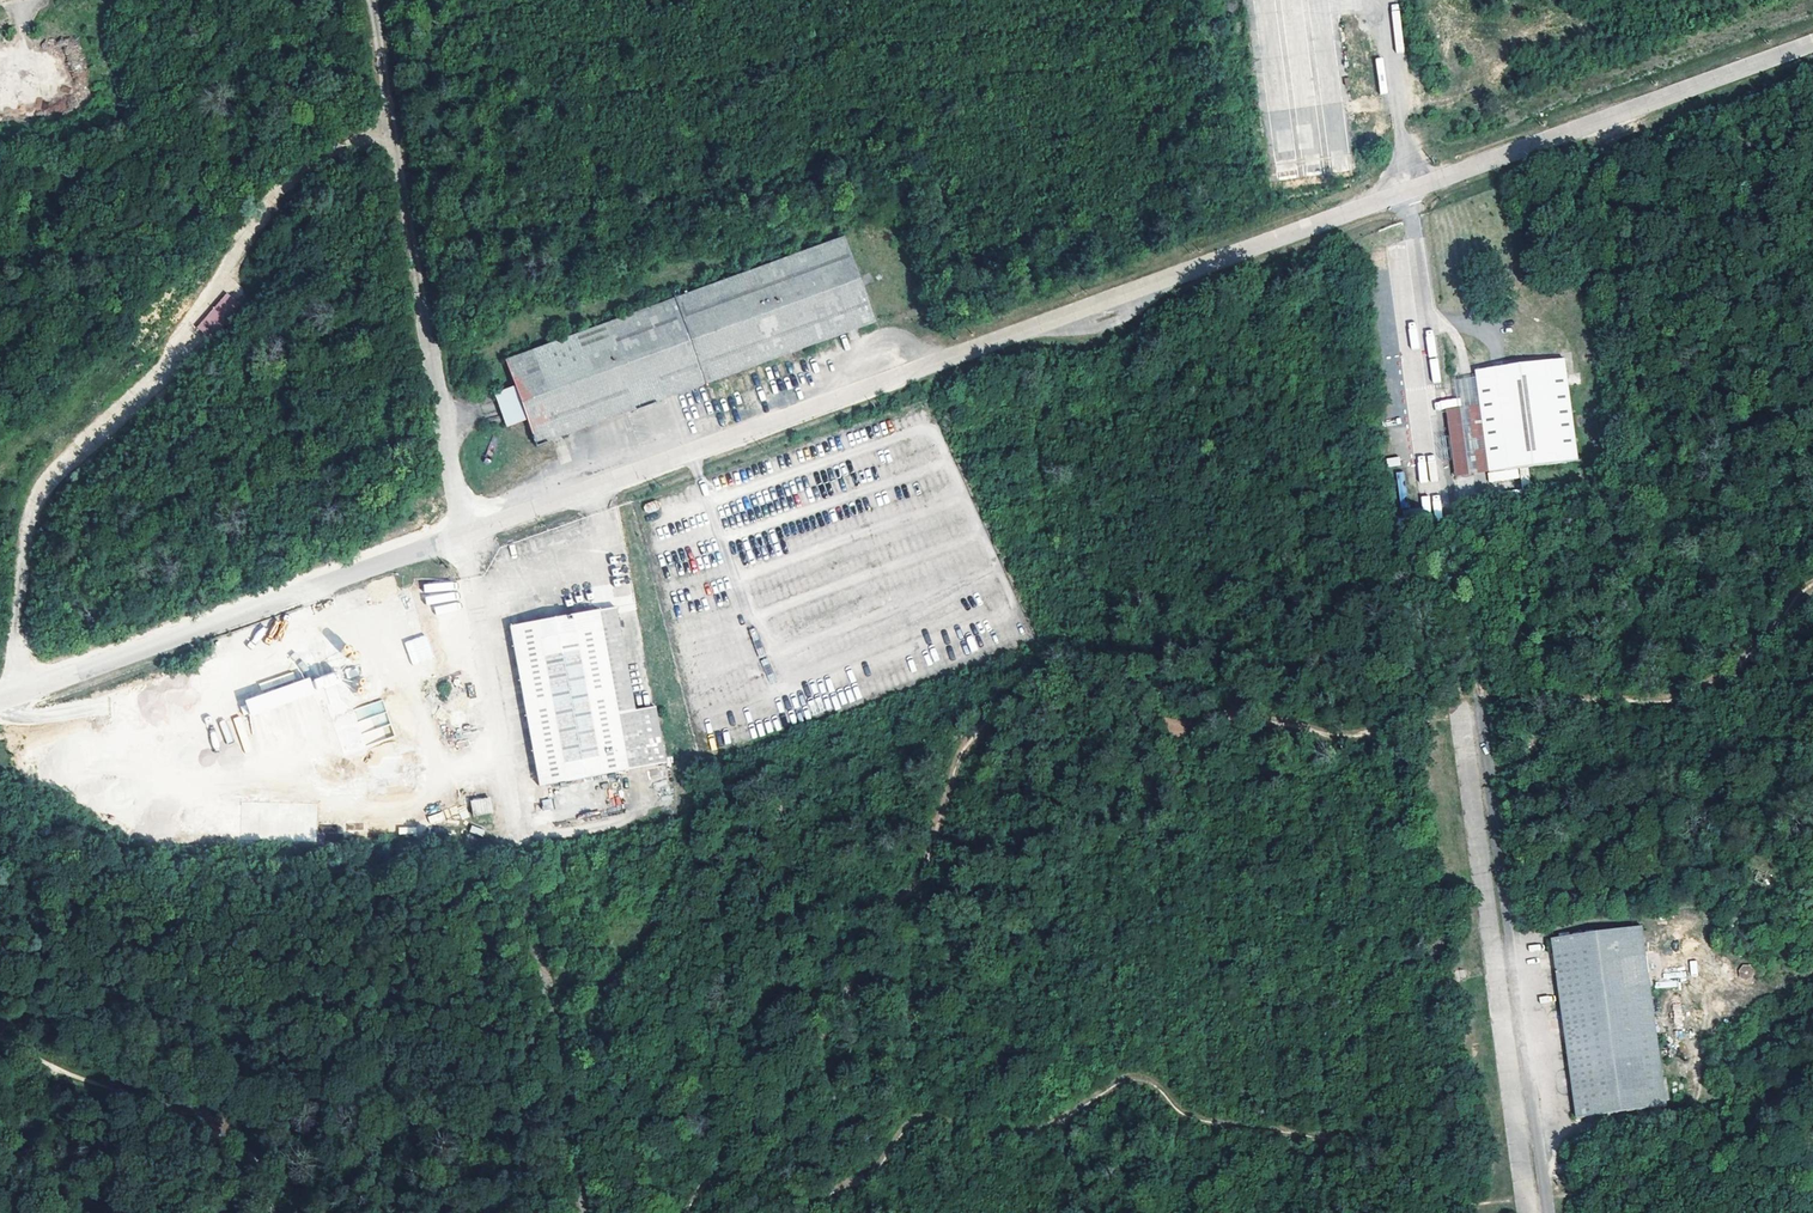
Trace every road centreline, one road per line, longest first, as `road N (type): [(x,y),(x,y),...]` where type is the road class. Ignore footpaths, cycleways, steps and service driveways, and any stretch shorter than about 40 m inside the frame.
road 1 (unclassified): [(0,699),(1812,43)]
road 2 (unclassified): [(1550,1212),(1478,708)]
road 3 (track): [(585,1212),(520,859)]

